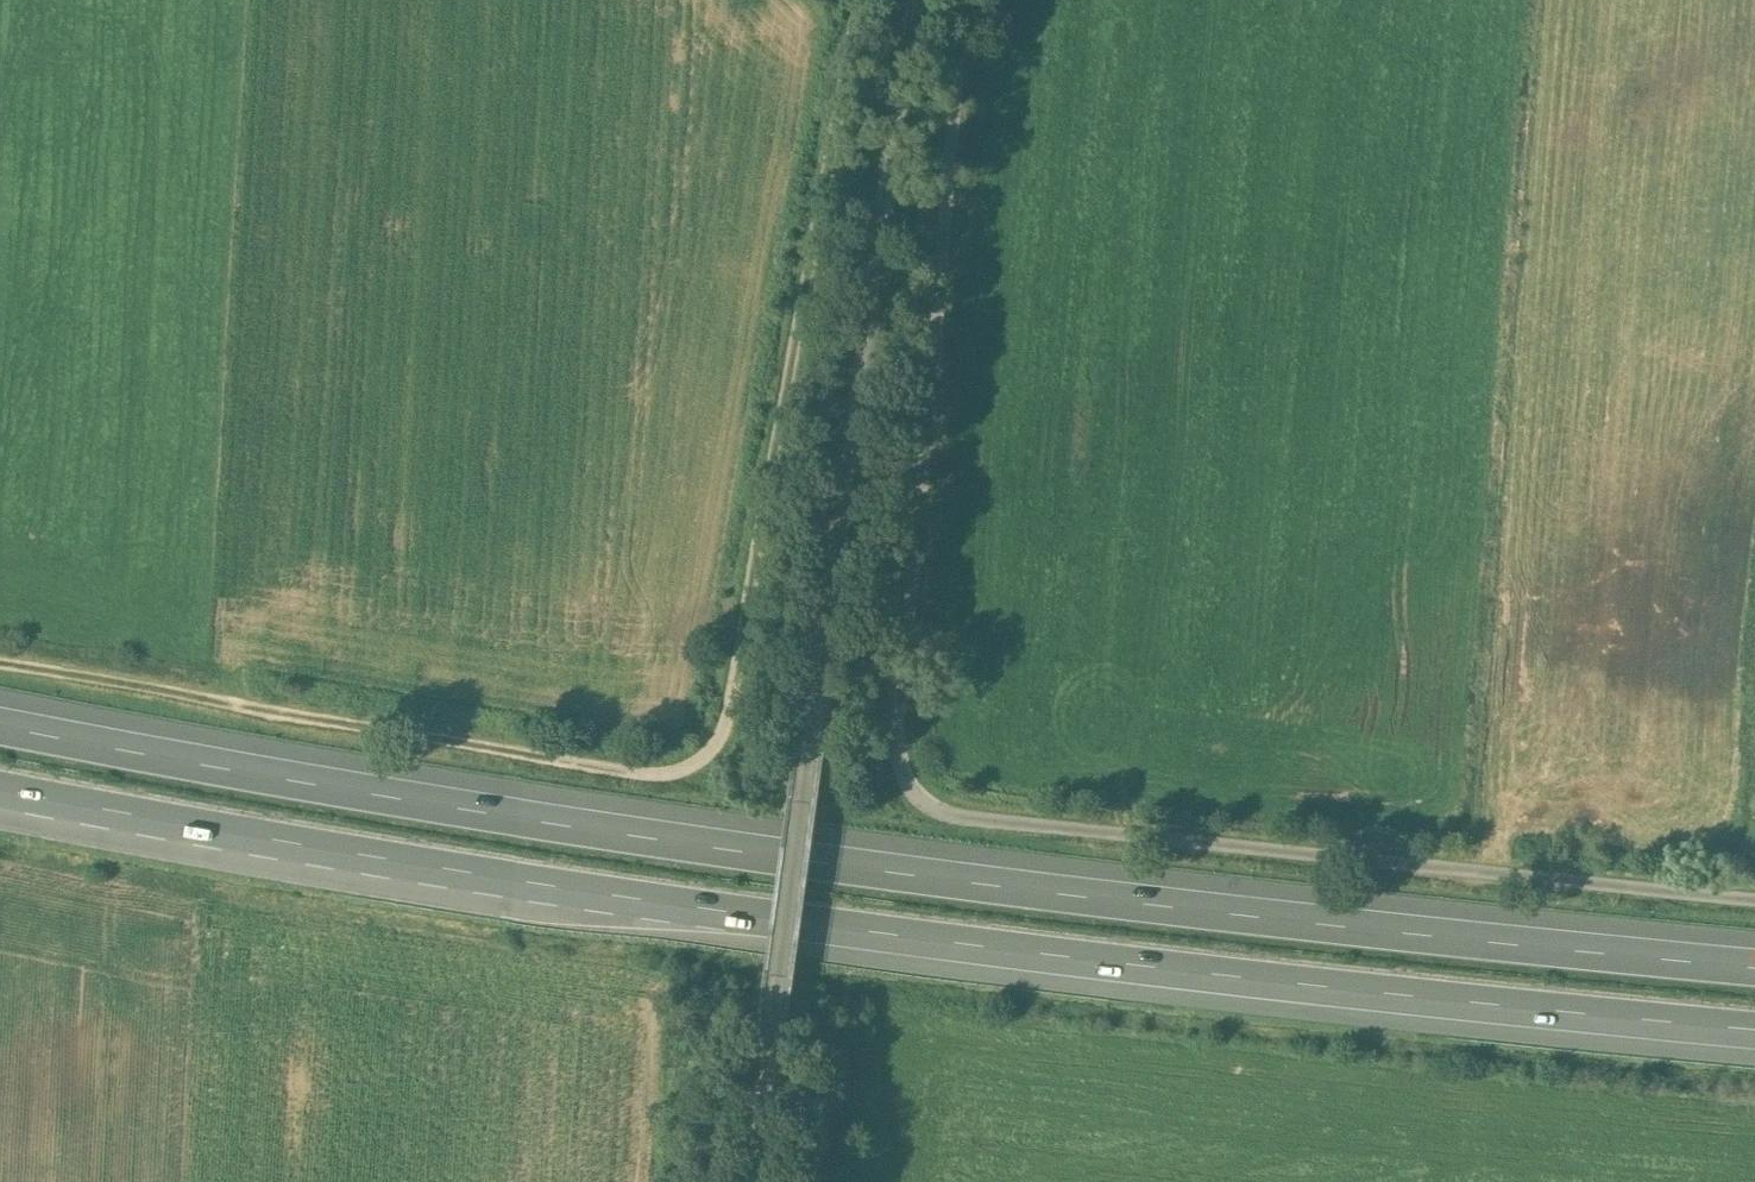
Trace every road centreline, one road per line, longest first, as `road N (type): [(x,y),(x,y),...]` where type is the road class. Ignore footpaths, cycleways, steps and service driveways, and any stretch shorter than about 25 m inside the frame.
road 1 (motorway): [(0,788),(634,897),(1754,1023)]
road 2 (motorway): [(1754,956),(1430,927),(672,837),(345,789),(0,725)]
road 3 (unclassified): [(964,0),(902,719),(908,771),(951,803),(1052,820),(1754,891)]
road 4 (track): [(864,0),(733,727),(714,754),(645,764),(0,654)]
road 5 (unclassified): [(756,1181),(916,0)]

